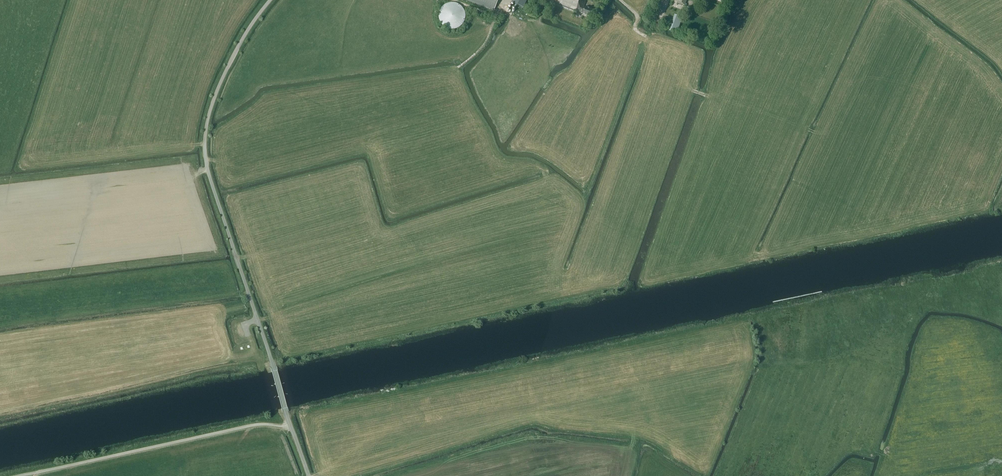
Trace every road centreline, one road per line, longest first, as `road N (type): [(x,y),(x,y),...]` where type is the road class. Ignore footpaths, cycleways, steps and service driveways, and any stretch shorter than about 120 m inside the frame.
road 1 (unclassified): [(308,475),(206,160),(211,105),(271,0)]

